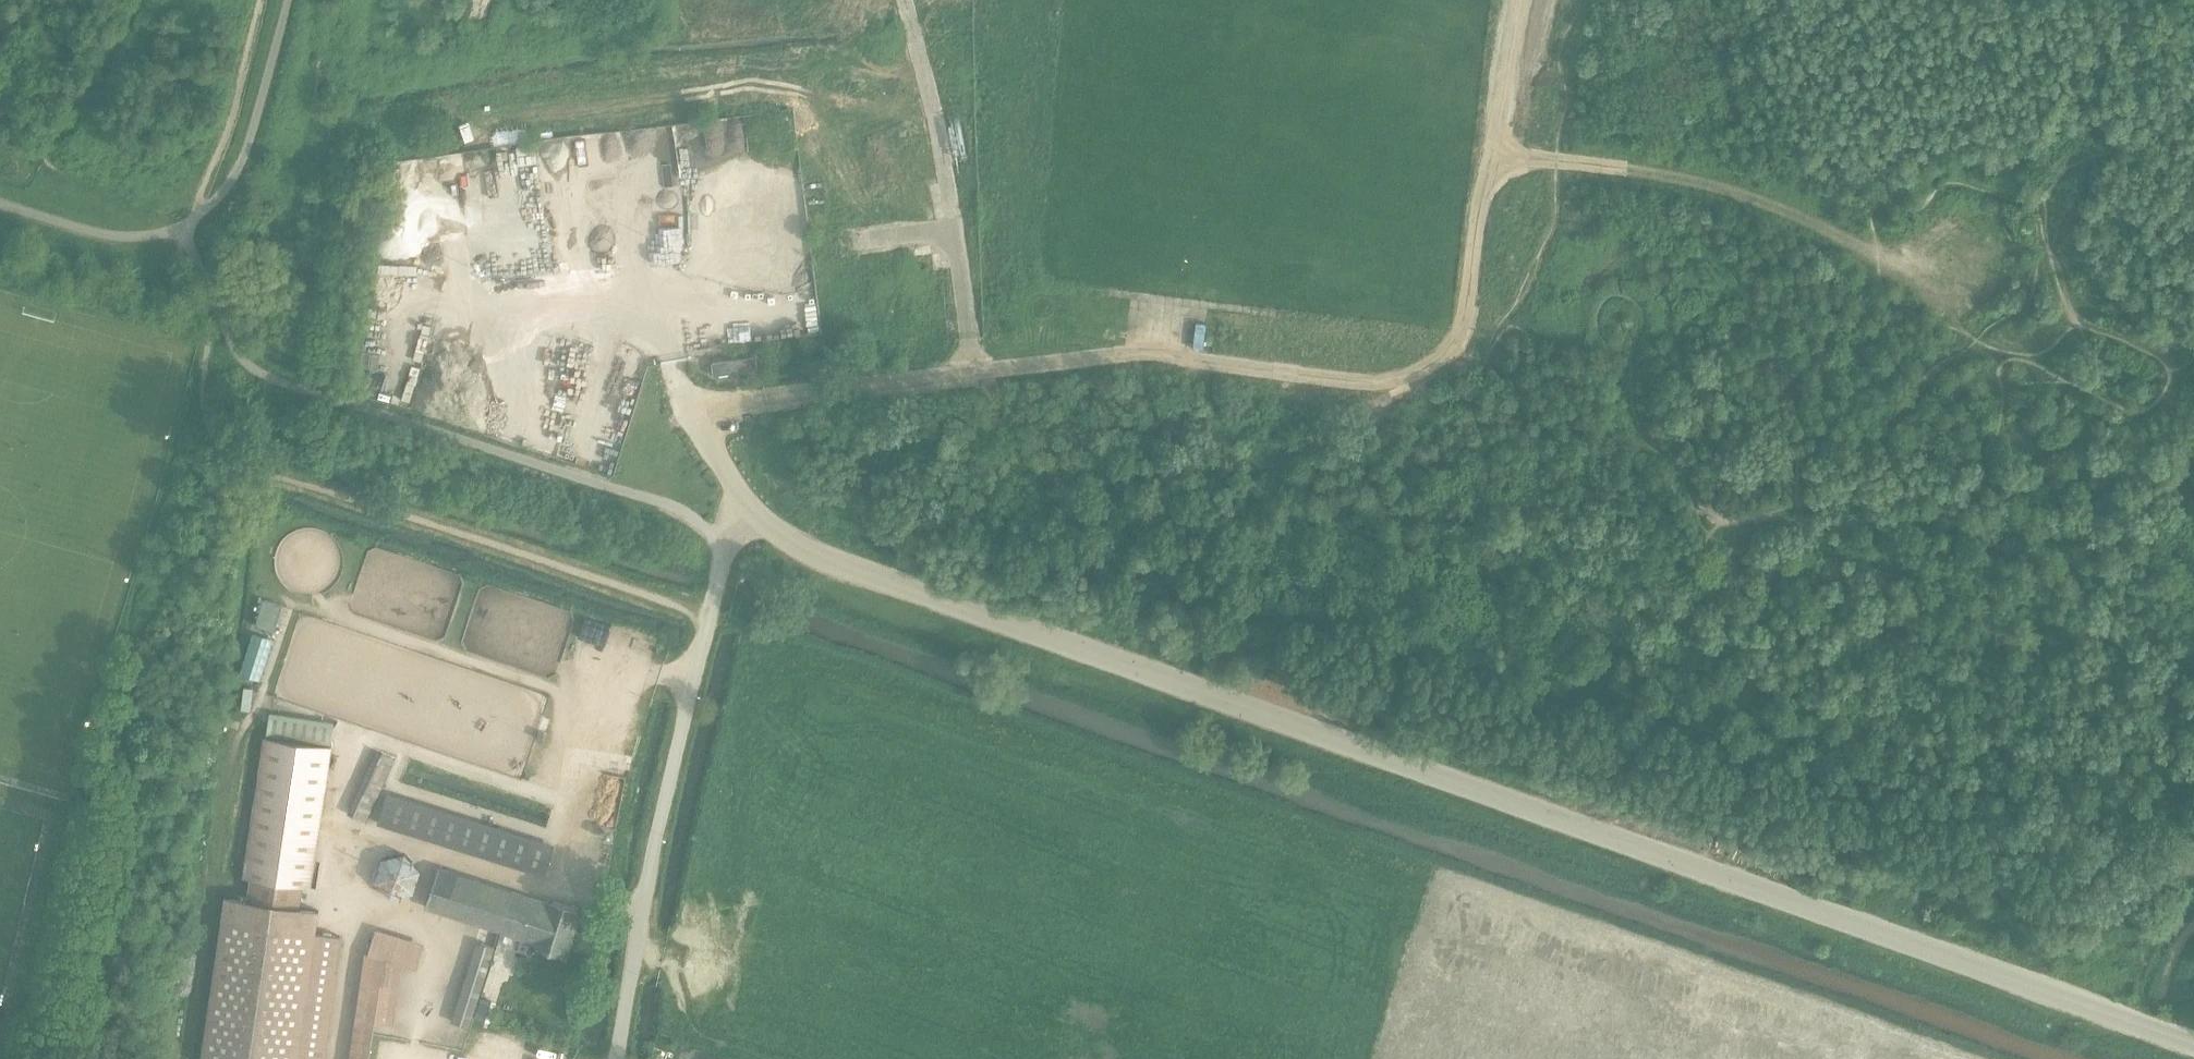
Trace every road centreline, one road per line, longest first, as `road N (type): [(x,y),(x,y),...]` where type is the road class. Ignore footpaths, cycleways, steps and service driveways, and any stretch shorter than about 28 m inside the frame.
road 1 (unclassified): [(2193,1045),(821,563),(753,517)]
road 2 (unclassified): [(620,1058),(647,890),(694,686),(727,558),(753,517)]

